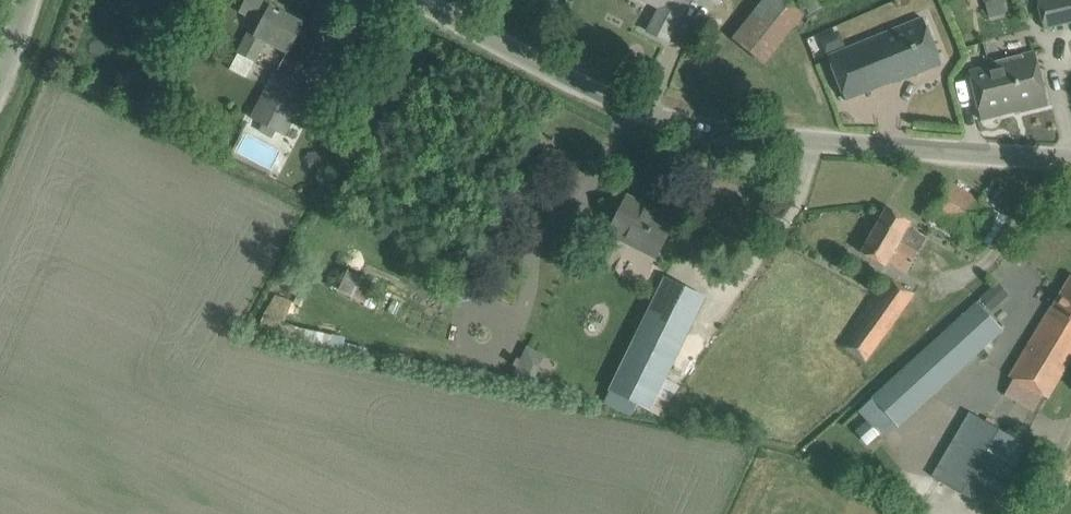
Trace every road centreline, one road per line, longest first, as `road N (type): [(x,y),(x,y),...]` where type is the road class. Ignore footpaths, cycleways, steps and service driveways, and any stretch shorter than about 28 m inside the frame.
road 1 (unclassified): [(419,0),(627,105),(668,118),(816,140),(1070,161)]

